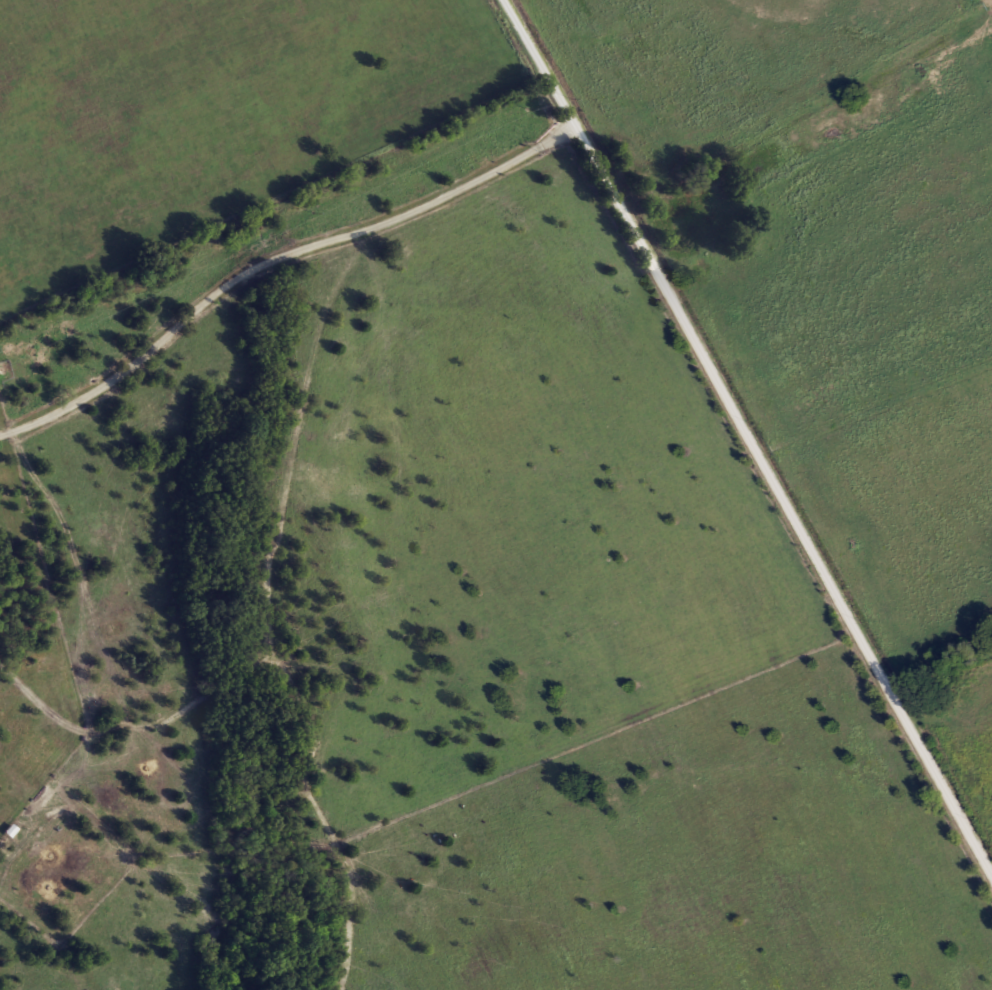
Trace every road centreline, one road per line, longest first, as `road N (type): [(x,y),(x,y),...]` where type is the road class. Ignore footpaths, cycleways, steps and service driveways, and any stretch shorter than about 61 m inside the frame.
road 1 (residential): [(991,866),(507,0)]
road 2 (residential): [(763,454),(991,359)]

